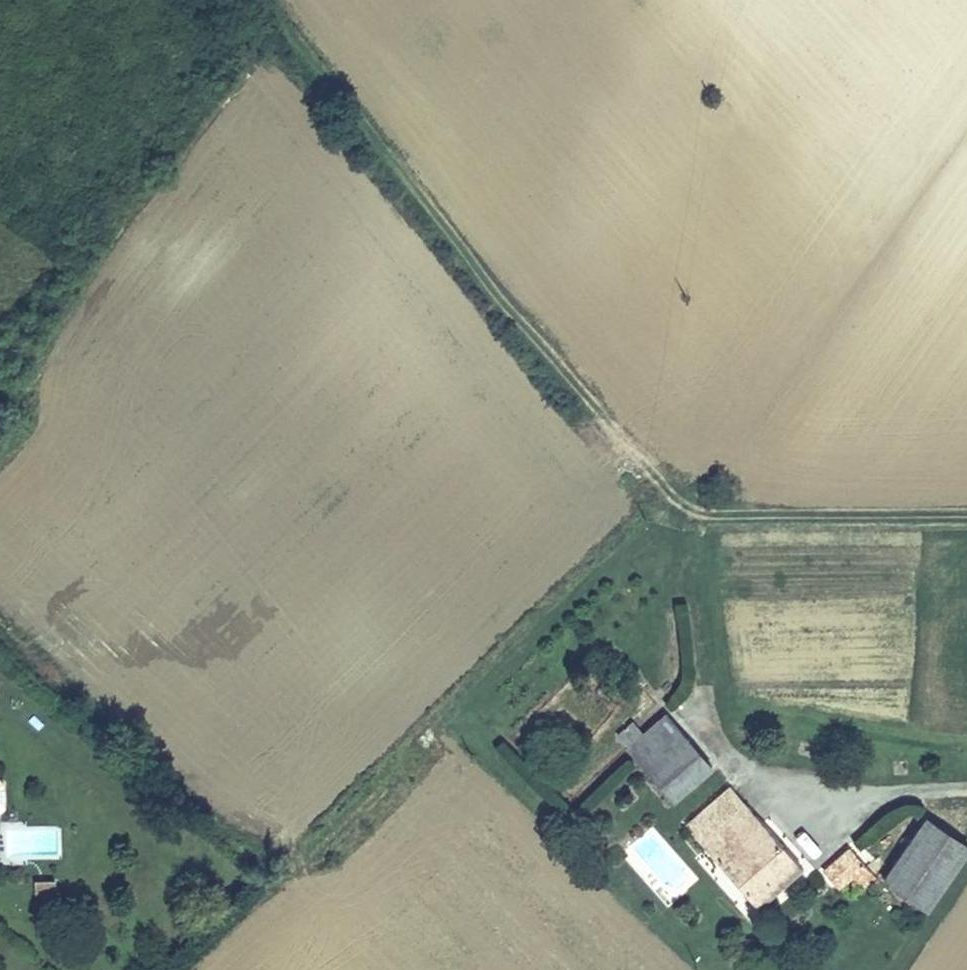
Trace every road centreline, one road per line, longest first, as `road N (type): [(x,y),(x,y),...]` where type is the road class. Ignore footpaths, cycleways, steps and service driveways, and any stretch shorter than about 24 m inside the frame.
road 1 (track): [(966,514),(749,516)]

